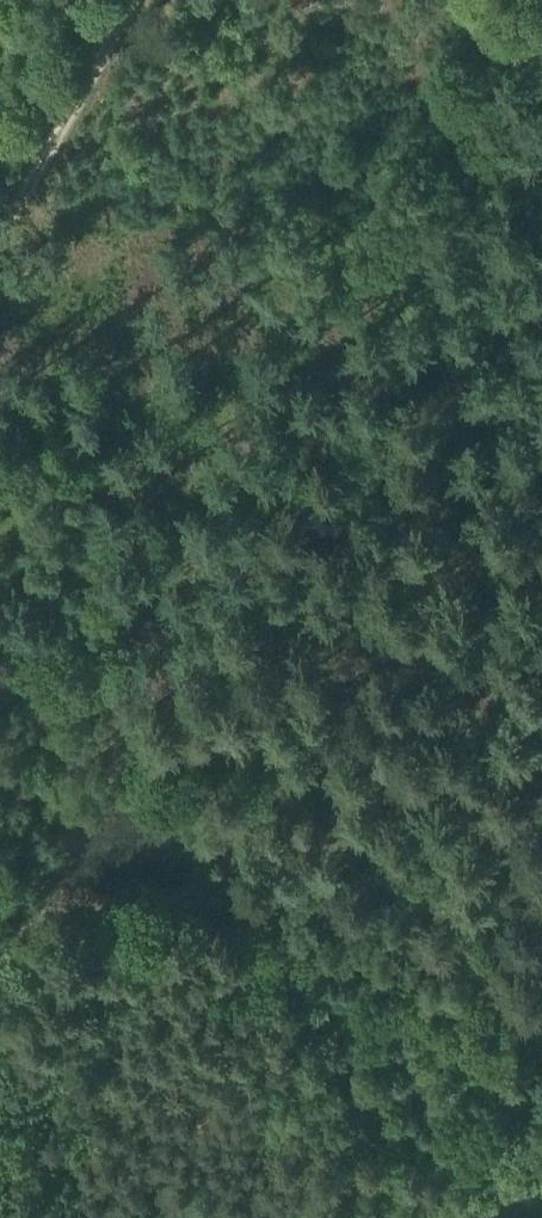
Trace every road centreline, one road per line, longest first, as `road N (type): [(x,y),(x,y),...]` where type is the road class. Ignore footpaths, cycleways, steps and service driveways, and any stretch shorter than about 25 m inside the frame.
road 1 (track): [(134,0),(0,238)]

